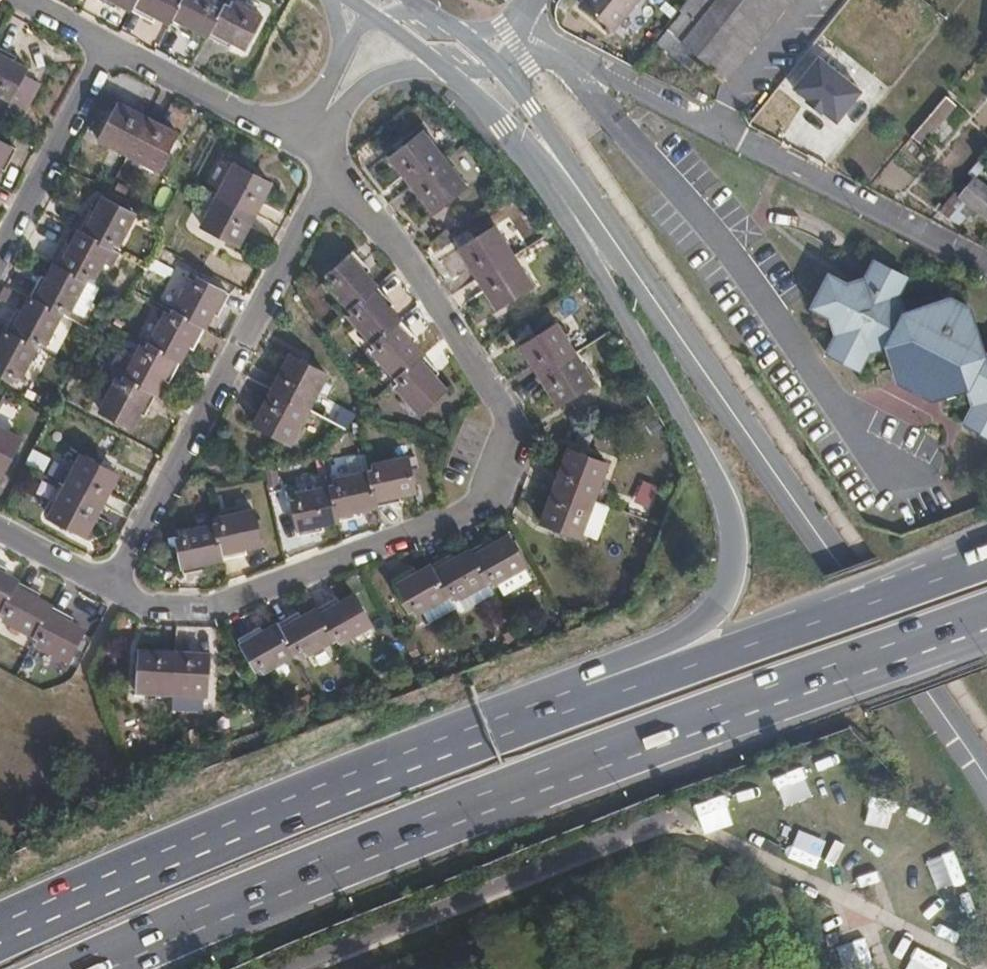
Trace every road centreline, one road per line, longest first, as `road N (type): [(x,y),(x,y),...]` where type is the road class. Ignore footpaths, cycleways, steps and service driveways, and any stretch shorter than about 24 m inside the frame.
road 1 (trunk): [(87,968),(541,778),(986,619)]
road 2 (residential): [(341,174),(503,405),(503,463),(470,511),(217,604),(143,604),(112,587)]
road 3 (trunk): [(538,151),(716,475),(734,545),(722,596),(703,619),(527,718)]
road 4 (residential): [(581,194),(986,774)]
road 5 (trunk): [(527,718),(0,934)]
road 6 (trunk): [(986,561),(527,718)]
road 7 (residential): [(112,587),(309,214),(341,174)]
road 8 (residential): [(986,269),(575,59)]
road 9 (residential): [(110,45),(0,253)]
road 10 (residential): [(309,144),(110,45)]
road 11 (residential): [(581,194),(500,67)]
road 12 (residential): [(319,123),(382,76),(442,66)]
road 13 (residential): [(442,66),(538,151)]
road 14 (residential): [(112,587),(0,529)]
road 15 (residential): [(333,0),(339,46),(319,123)]

